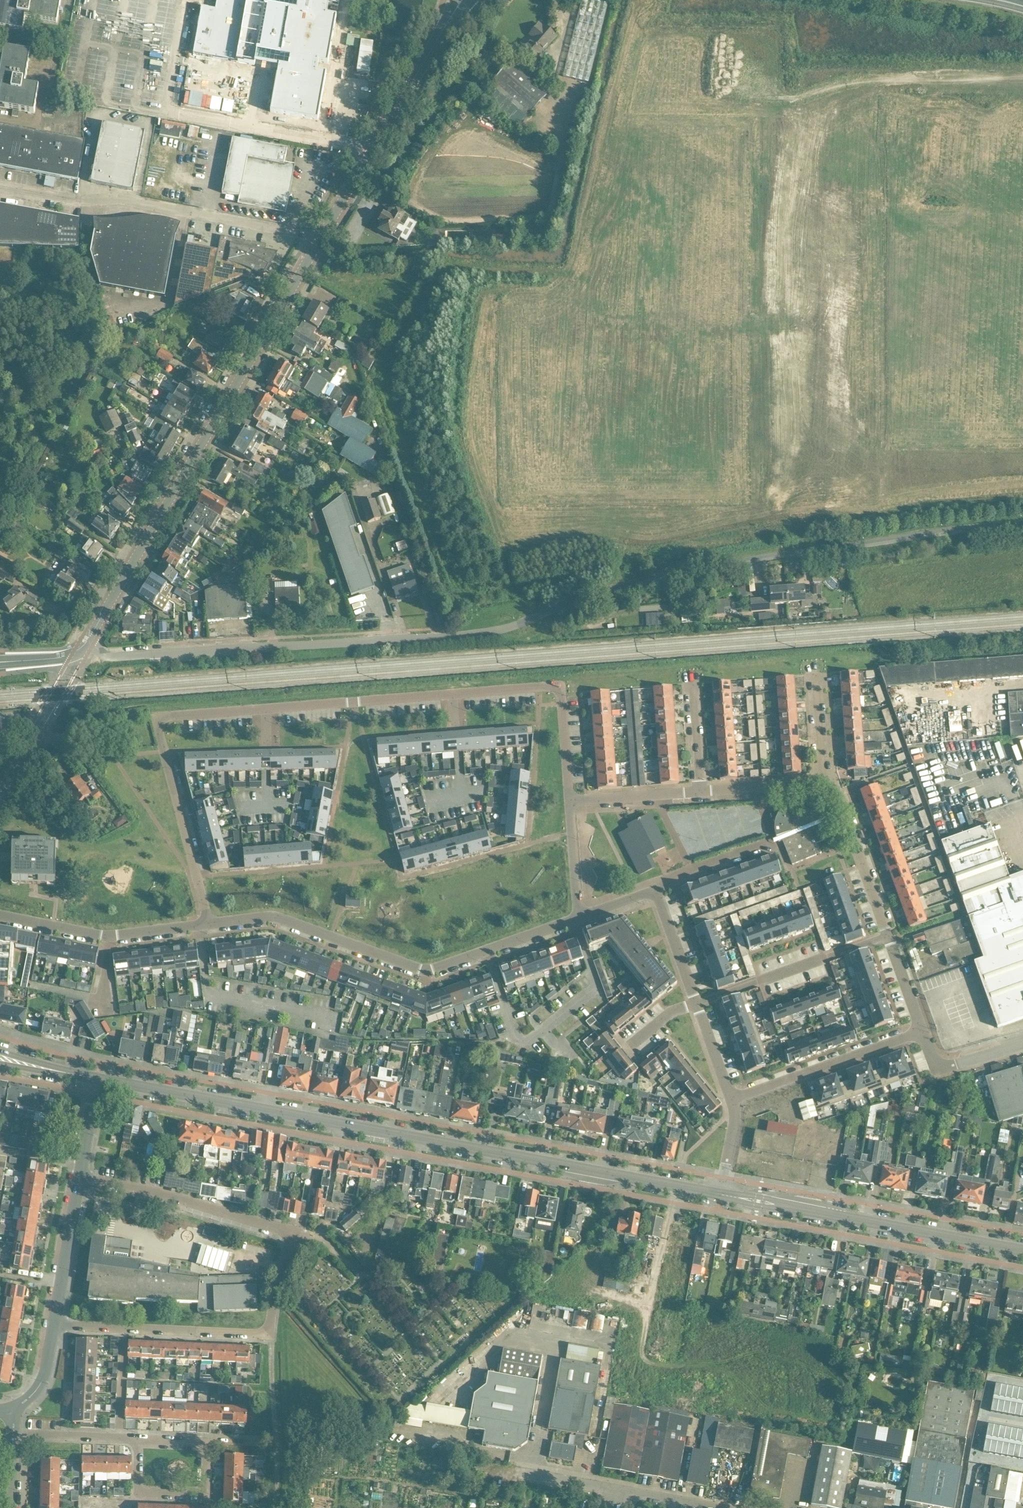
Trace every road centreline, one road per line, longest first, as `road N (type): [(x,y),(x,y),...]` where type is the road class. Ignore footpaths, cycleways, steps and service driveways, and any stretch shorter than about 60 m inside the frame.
road 1 (unclassified): [(88,642),(114,657),(480,634),(732,561),(1022,523)]
road 2 (secondary): [(721,1194),(96,1079)]
road 3 (residential): [(210,924),(164,751),(164,719),(556,691)]
road 4 (unclassified): [(88,642),(321,237)]
road 5 (residential): [(581,917),(428,971),(274,917),(210,924)]
road 6 (unclassified): [(321,237),(121,200),(67,203),(0,191)]
road 7 (secondary): [(1022,1251),(721,1194)]
road 8 (unclassified): [(321,237),(455,10)]
road 9 (residential): [(293,1233),(271,1333),(124,1328)]
road 10 (residential): [(293,1233),(167,1195),(79,1180)]
road 11 (residential): [(210,924),(108,936),(0,915)]
road 12 (residential): [(696,1004),(887,936)]
road 13 (residential): [(731,1100),(922,1032)]
road 14 (residential): [(714,1507),(521,1472)]
road 15 (residential): [(887,936),(837,793),(823,782)]
road 16 (residential): [(137,1439),(138,1486),(148,1494),(198,1493),(207,1441)]
road 17 (residential): [(54,1324),(79,1180)]
road 18 (residential): [(691,870),(774,839),(756,787)]
road 19 (unclassified): [(922,1032),(941,1065),(1022,1044)]
road 20 (residential): [(696,1004),(656,891)]

